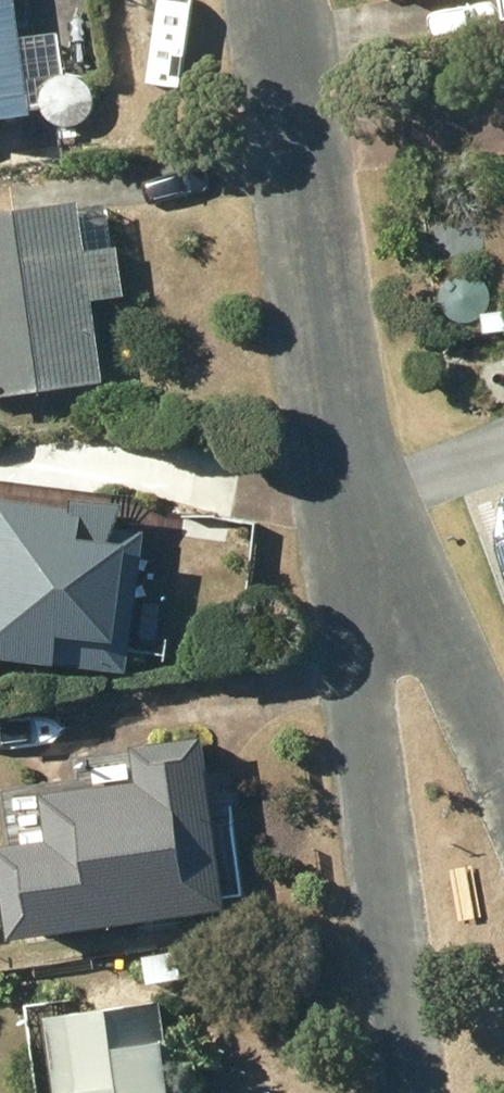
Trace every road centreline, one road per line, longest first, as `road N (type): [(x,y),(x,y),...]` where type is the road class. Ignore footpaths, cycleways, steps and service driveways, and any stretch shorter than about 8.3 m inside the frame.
road 1 (residential): [(284,0),(305,135),(342,554)]
road 2 (residential): [(414,1092),(368,744)]
road 3 (residential): [(342,554),(453,676),(503,774)]
road 4 (residential): [(368,744),(342,554)]

